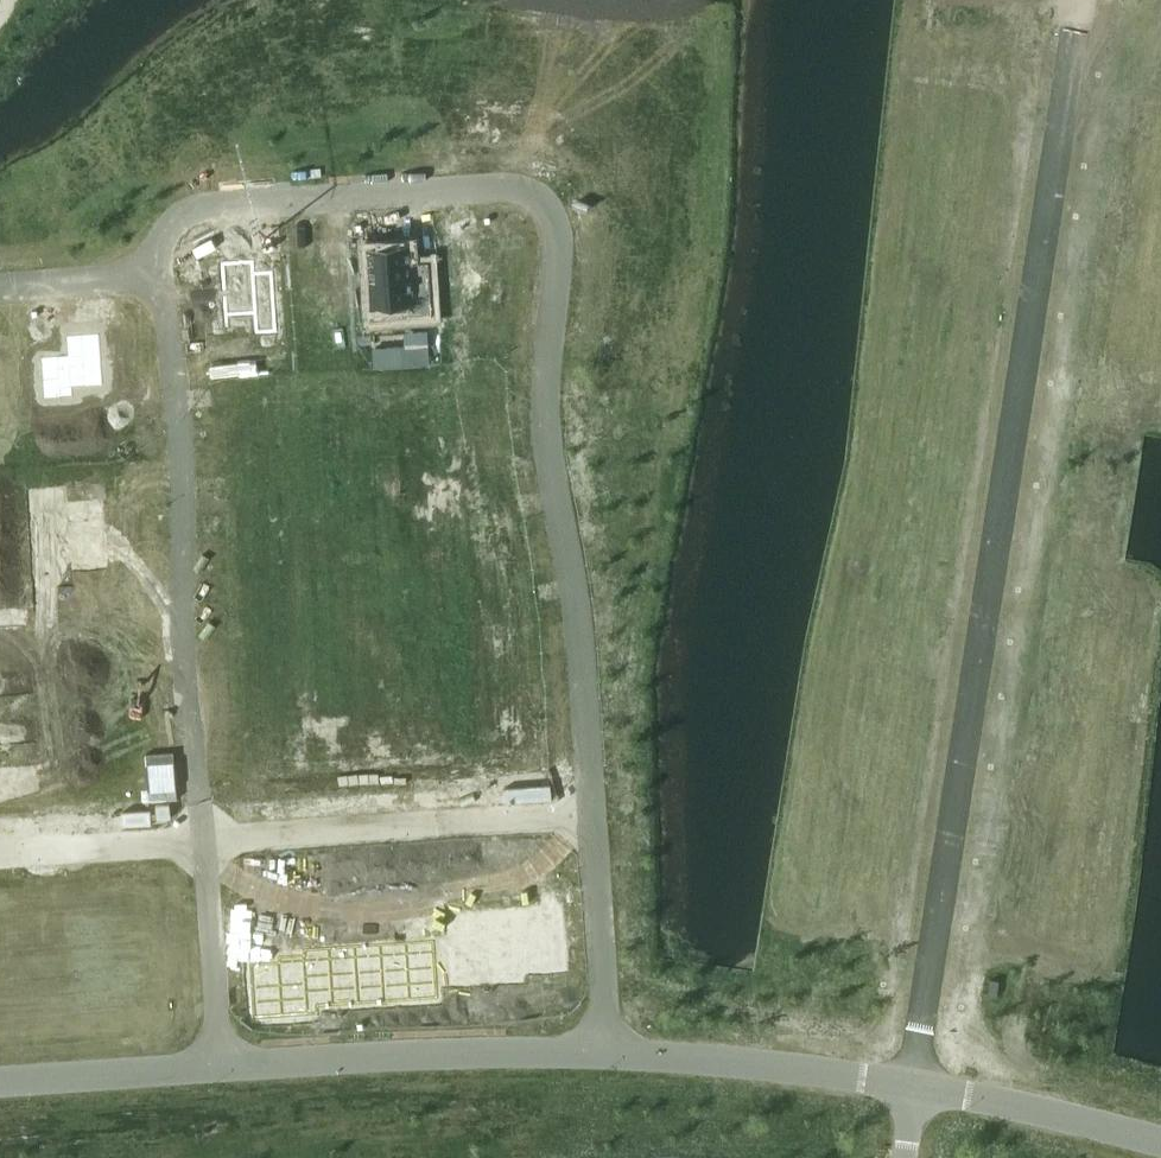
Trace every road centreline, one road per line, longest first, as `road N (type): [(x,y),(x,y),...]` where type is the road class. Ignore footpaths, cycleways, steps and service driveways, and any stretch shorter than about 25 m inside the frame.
road 1 (residential): [(916,1086),(1083,0)]
road 2 (residential): [(156,273),(155,239),(177,207),(524,182),(557,219),(538,446),(571,590),(588,817)]
road 3 (residential): [(205,842),(176,637),(175,449),(156,273)]
road 4 (tertiary): [(610,1051),(222,1066)]
road 5 (residential): [(205,842),(588,817)]
road 6 (tertiary): [(916,1086),(610,1051)]
road 7 (tertiary): [(1160,1142),(916,1086)]
road 8 (residential): [(588,817),(610,1051)]
road 9 (residential): [(222,1066),(205,842)]
road 10 (tertiary): [(222,1066),(0,1080)]
road 11 (residential): [(0,855),(205,842)]
road 12 (residential): [(0,283),(156,273)]

